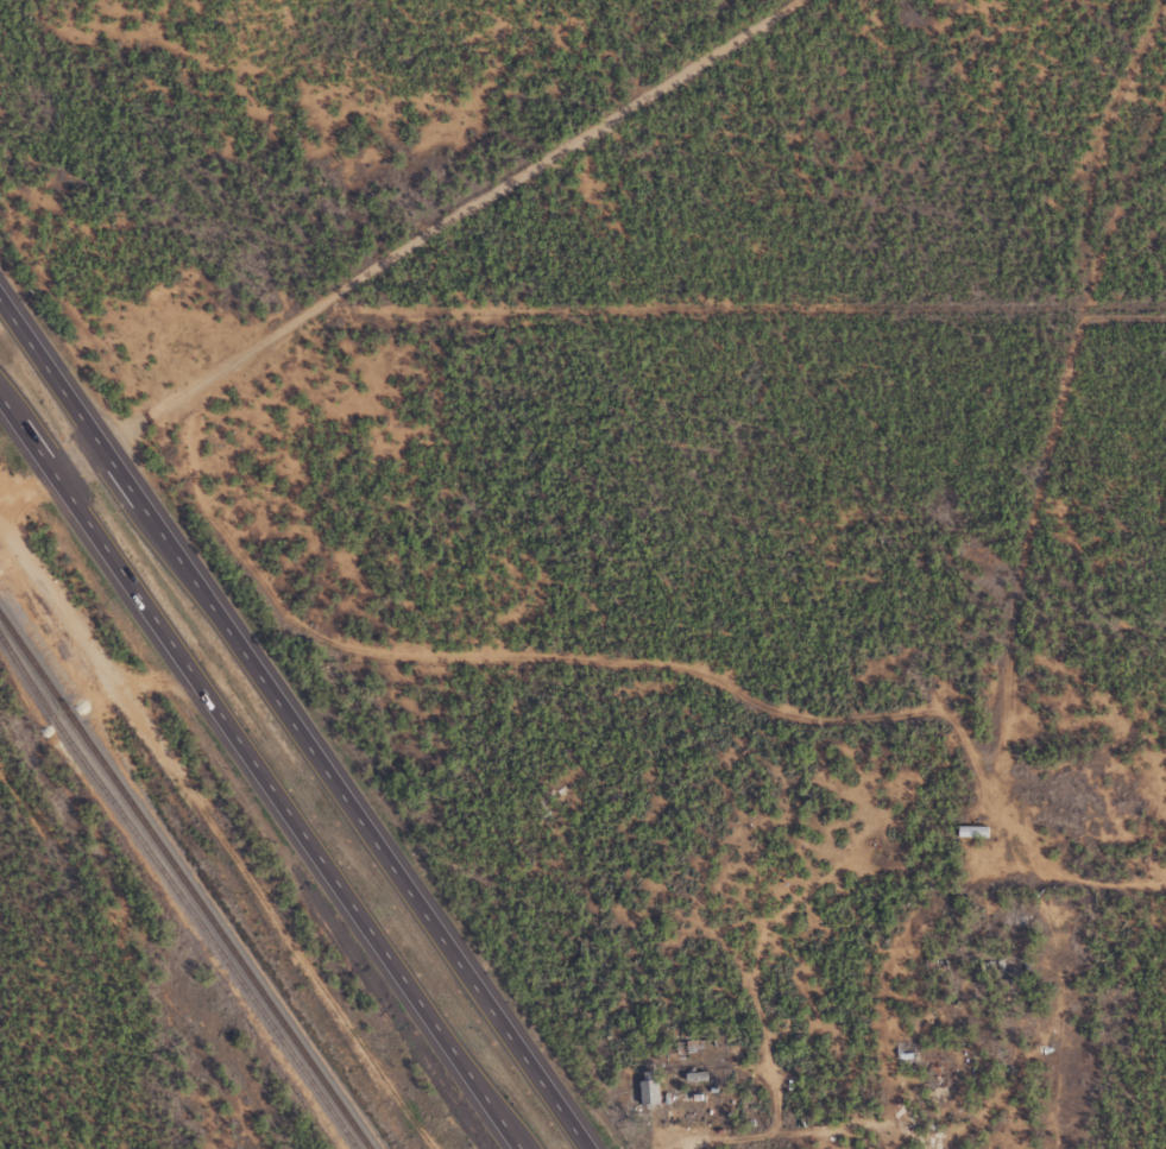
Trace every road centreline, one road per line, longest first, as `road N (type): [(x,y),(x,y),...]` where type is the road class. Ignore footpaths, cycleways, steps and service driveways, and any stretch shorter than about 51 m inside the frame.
road 1 (trunk): [(584,1148),(0,296)]
road 2 (trunk): [(0,391),(525,1148)]
road 3 (track): [(37,444),(235,351),(784,0)]
road 4 (track): [(958,888),(988,669),(1025,518),(1165,128)]
road 5 (track): [(958,888),(1165,919)]

